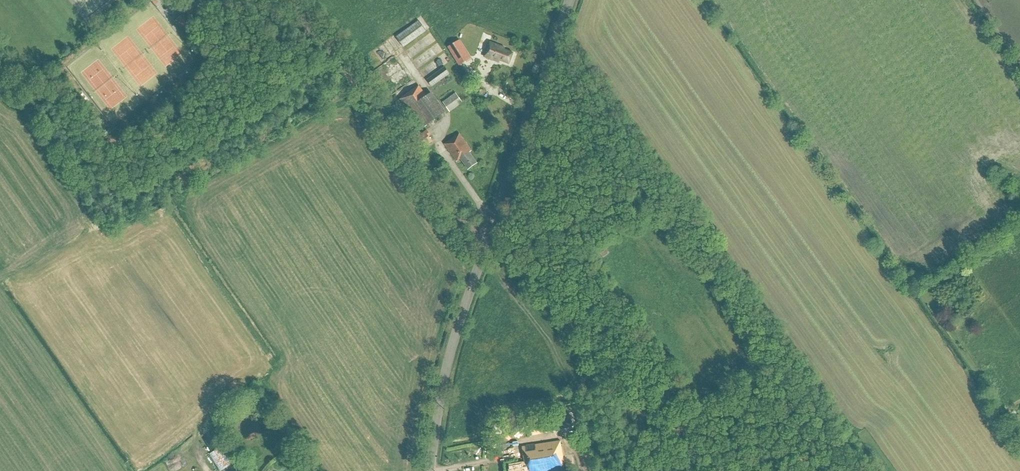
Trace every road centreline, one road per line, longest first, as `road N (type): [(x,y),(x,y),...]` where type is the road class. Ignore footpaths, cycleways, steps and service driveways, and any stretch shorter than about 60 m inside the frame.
road 1 (unclassified): [(486,240),(464,226),(286,0)]
road 2 (unclassified): [(486,240),(570,0)]
road 3 (unclassified): [(430,470),(443,388),(486,240)]

